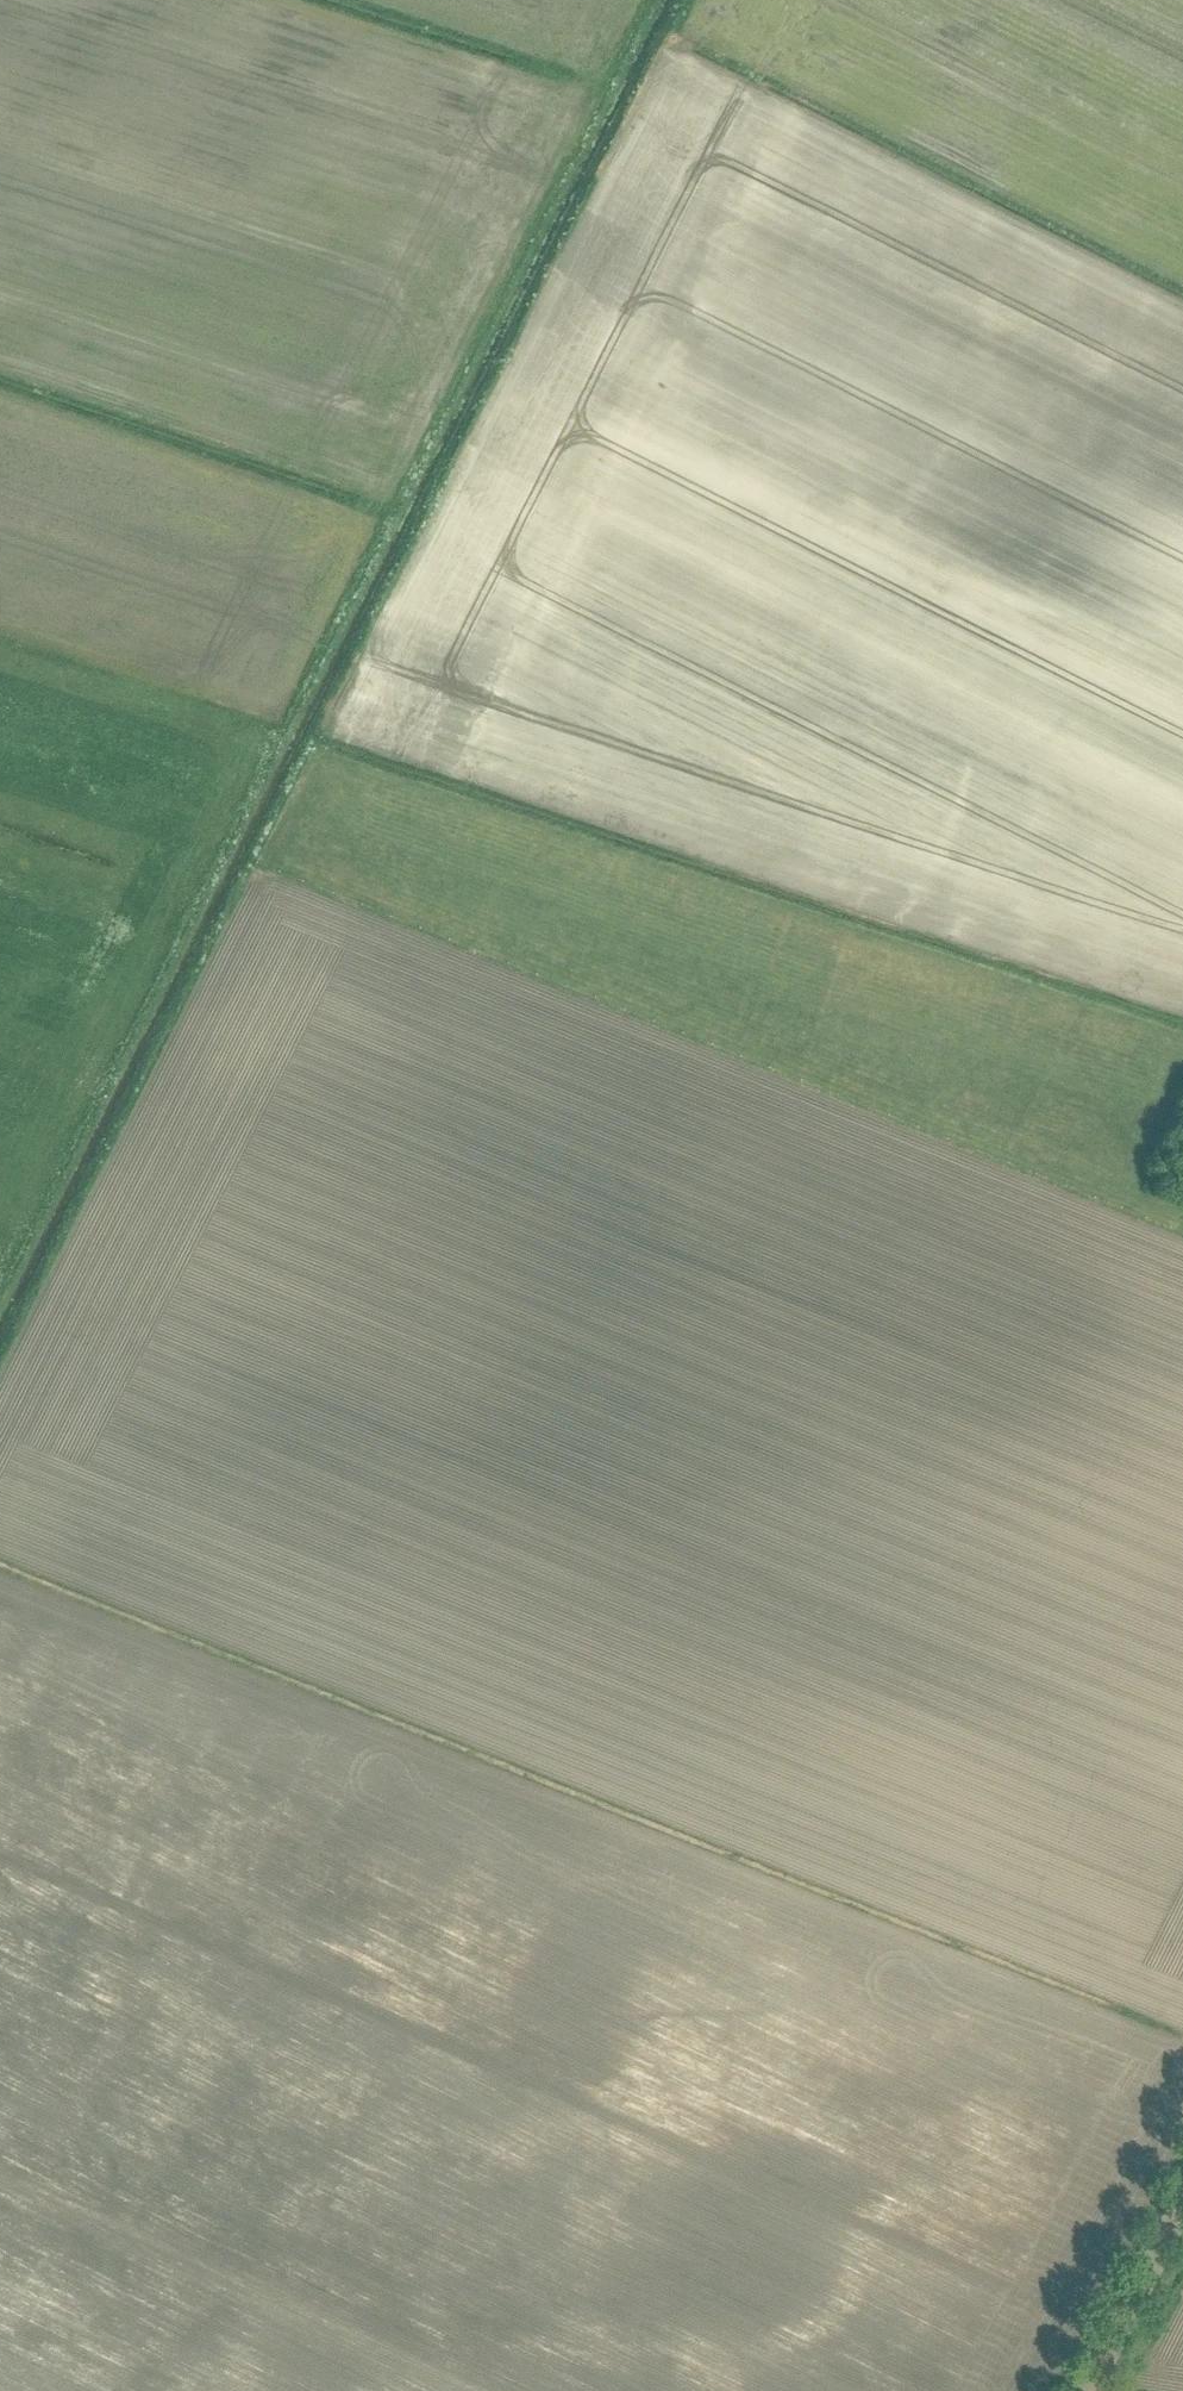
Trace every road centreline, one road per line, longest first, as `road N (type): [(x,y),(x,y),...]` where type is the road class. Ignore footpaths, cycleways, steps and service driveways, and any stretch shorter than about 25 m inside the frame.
road 1 (tertiary): [(1084,2390),(1182,2195)]

